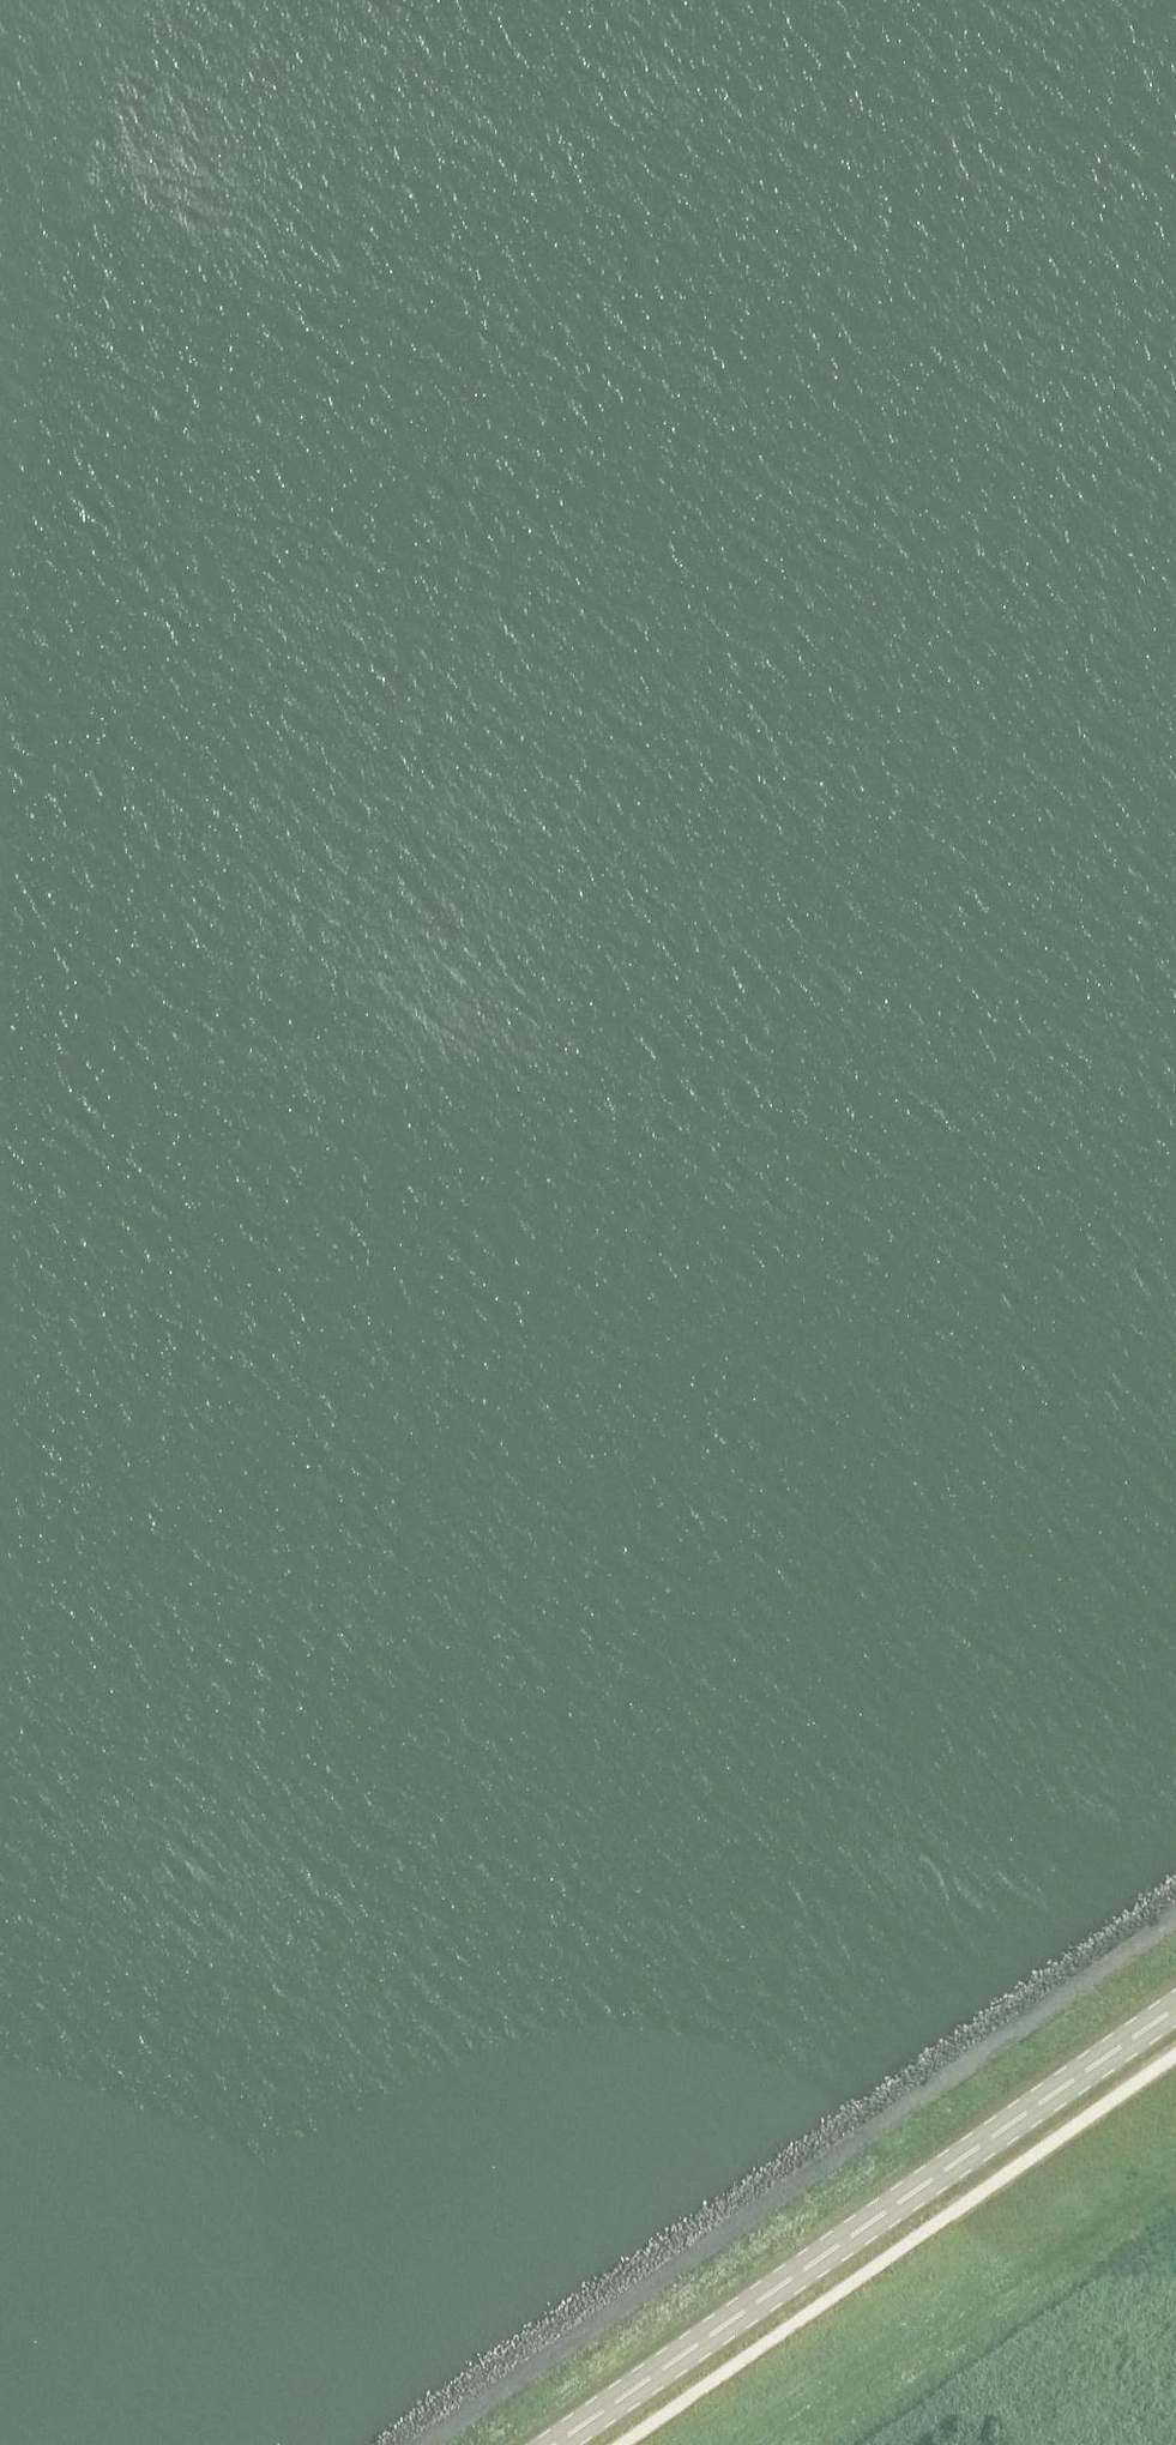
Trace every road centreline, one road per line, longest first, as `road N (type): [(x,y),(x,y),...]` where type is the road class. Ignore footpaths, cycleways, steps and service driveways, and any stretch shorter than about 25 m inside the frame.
road 1 (secondary): [(554,2444),(1175,2008)]

